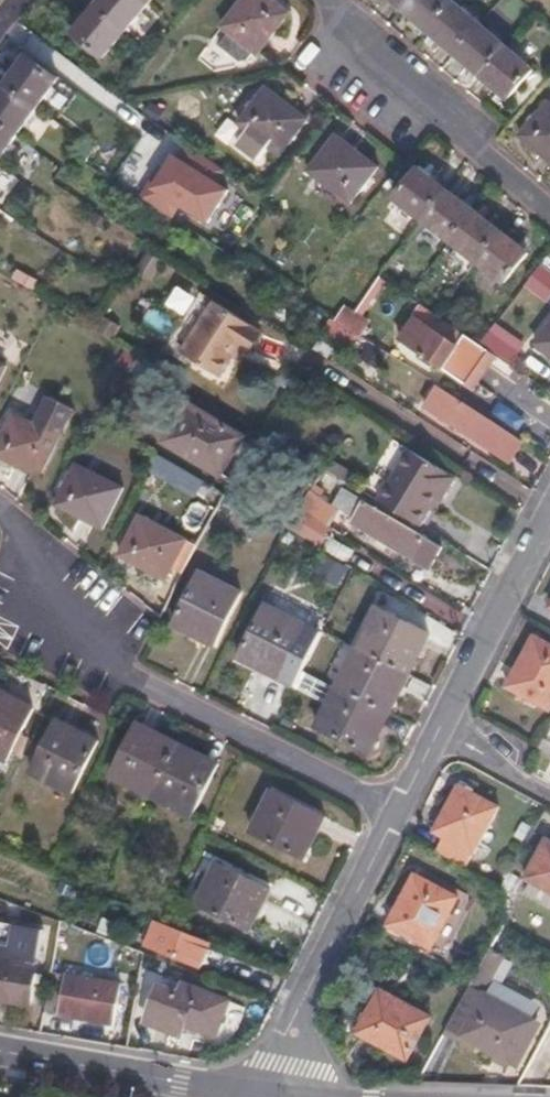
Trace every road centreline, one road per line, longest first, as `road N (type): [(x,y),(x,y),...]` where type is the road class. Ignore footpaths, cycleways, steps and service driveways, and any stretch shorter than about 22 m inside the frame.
road 1 (residential): [(397,814),(102,657),(0,520)]
road 2 (residential): [(328,0),(549,214)]
road 3 (residential): [(288,1096),(291,1032),(397,814)]
road 4 (tertiary): [(239,1096),(0,1054)]
road 5 (residential): [(442,727),(549,517)]
road 6 (residential): [(549,795),(442,727)]

